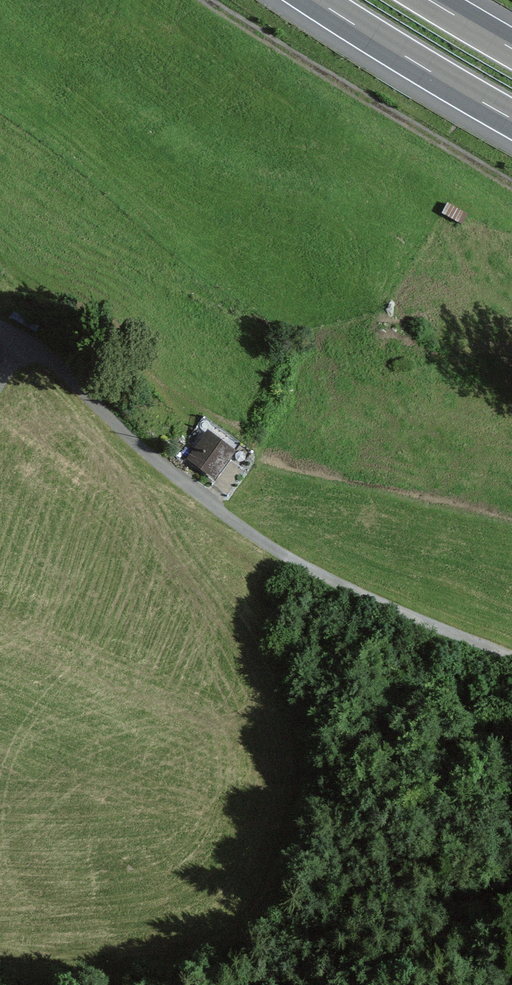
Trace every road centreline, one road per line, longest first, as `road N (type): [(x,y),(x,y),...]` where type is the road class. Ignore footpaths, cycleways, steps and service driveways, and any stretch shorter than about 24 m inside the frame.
road 1 (residential): [(310,575),(210,506),(60,367),(0,326)]
road 2 (track): [(511,185),(206,0)]
road 3 (motorway): [(319,0),(511,116)]
road 4 (track): [(310,575),(511,657)]

